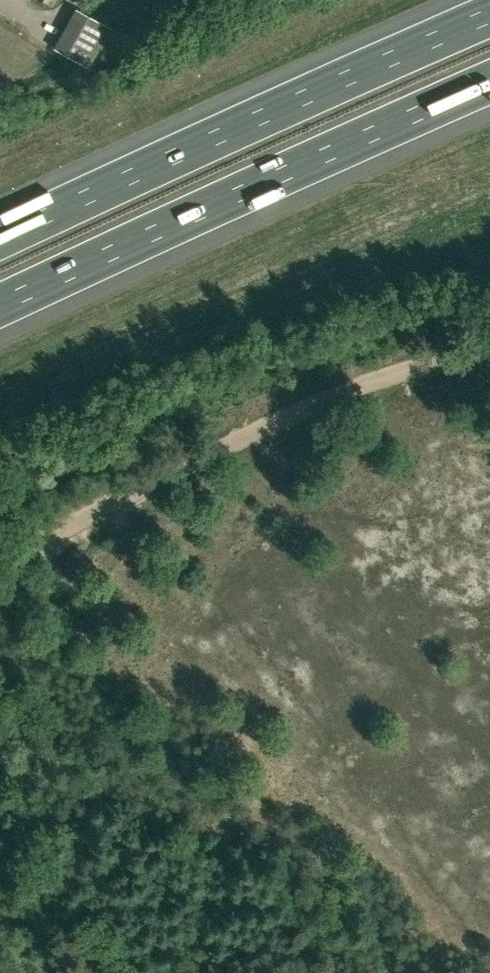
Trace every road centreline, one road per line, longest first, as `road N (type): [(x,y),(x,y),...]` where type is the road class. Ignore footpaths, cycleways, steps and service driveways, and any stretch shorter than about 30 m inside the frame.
road 1 (motorway): [(0,304),(489,82)]
road 2 (motorway): [(489,15),(0,237)]
road 3 (track): [(489,355),(284,412),(175,457),(0,558)]

